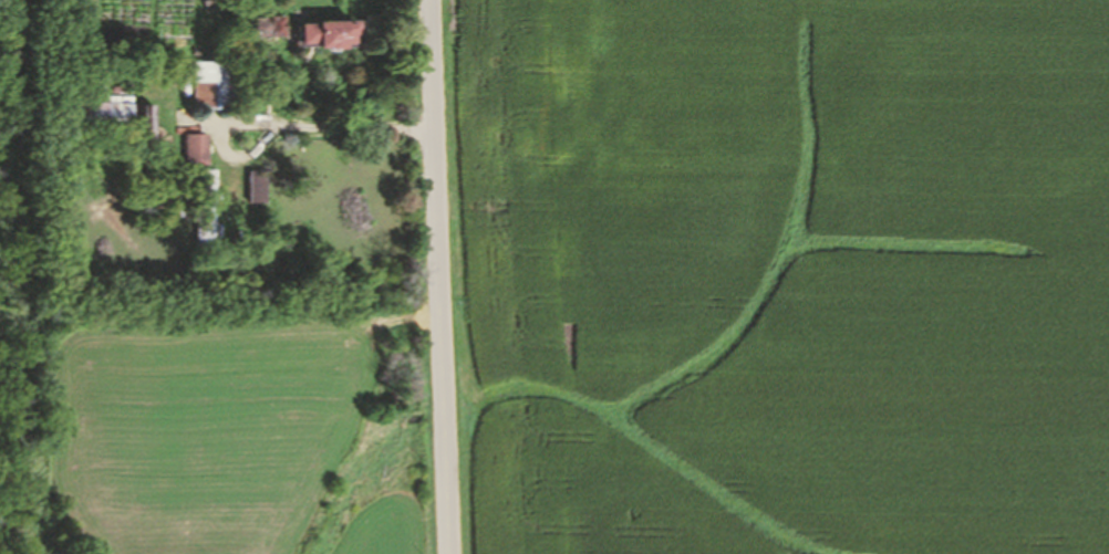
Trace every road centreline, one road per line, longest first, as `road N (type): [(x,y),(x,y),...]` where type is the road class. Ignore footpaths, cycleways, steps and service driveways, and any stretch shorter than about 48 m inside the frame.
road 1 (secondary): [(448,553),(431,0)]

